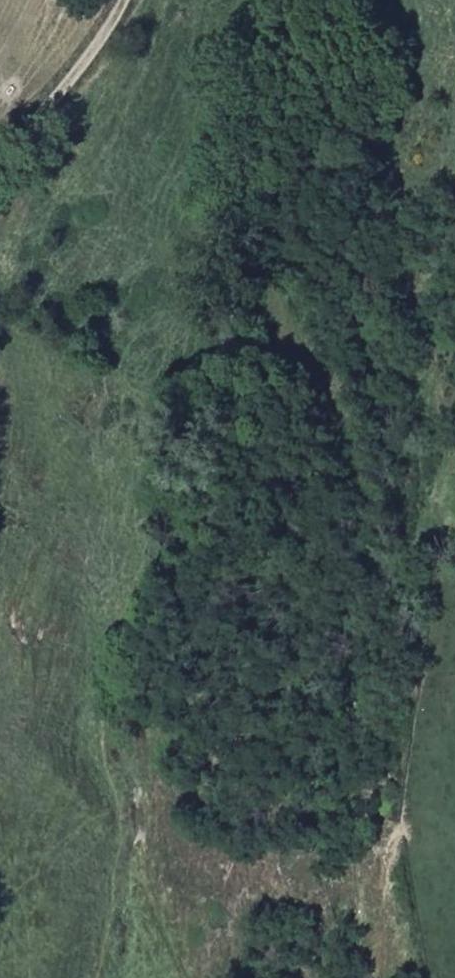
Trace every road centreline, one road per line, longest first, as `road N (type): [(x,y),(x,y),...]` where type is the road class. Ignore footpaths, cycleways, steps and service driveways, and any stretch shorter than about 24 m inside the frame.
road 1 (track): [(117,0),(95,47),(0,159)]

